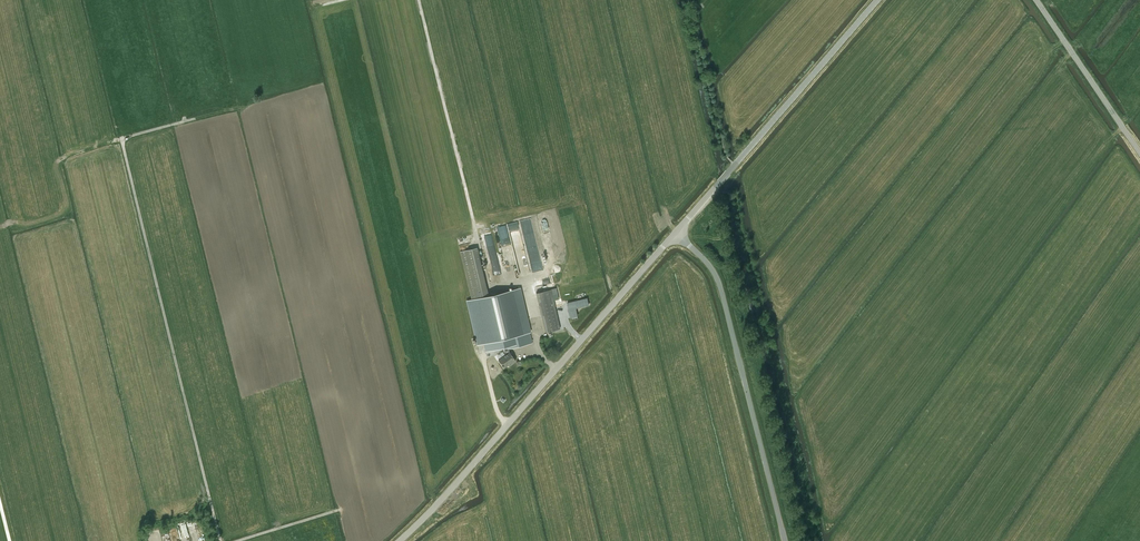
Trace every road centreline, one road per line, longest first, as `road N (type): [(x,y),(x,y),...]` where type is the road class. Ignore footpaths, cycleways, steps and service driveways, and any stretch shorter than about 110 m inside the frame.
road 1 (track): [(221,540),(122,139),(196,119)]
road 2 (unclassified): [(399,540),(675,233)]
road 3 (unclassified): [(784,540),(719,282),(675,233)]
road 4 (unclassified): [(675,233),(878,0)]
road 5 (track): [(477,236),(419,0)]
road 6 (unclassified): [(1139,152),(1037,0)]

